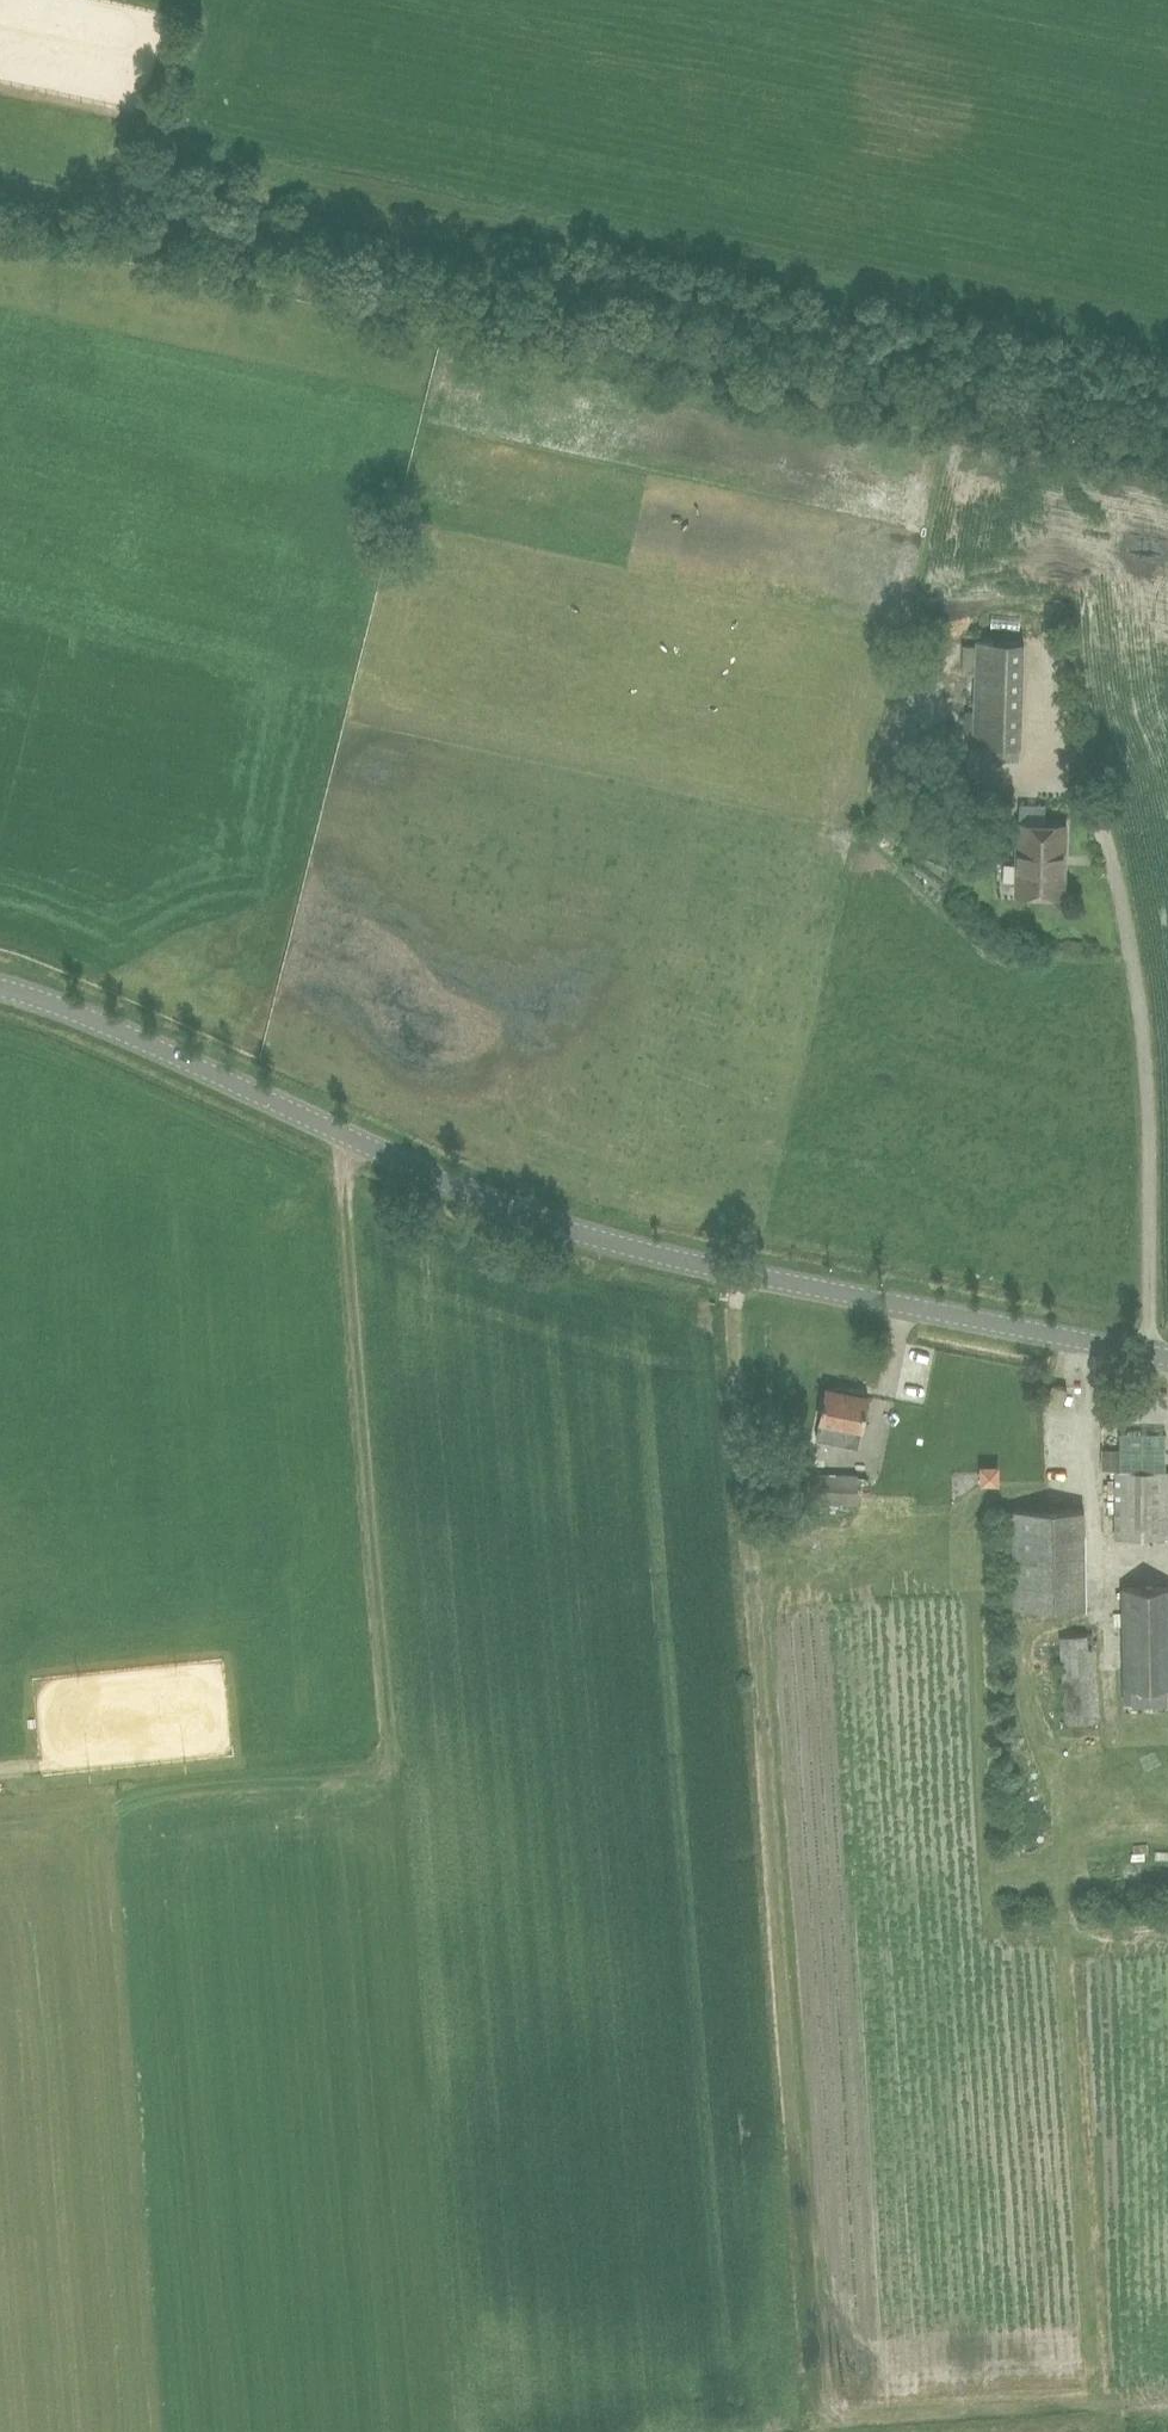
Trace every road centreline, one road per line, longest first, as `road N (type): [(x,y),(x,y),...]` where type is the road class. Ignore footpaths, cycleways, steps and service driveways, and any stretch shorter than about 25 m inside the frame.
road 1 (tertiary): [(1167,1356),(720,1269),(550,1227),(91,1018),(0,988)]

